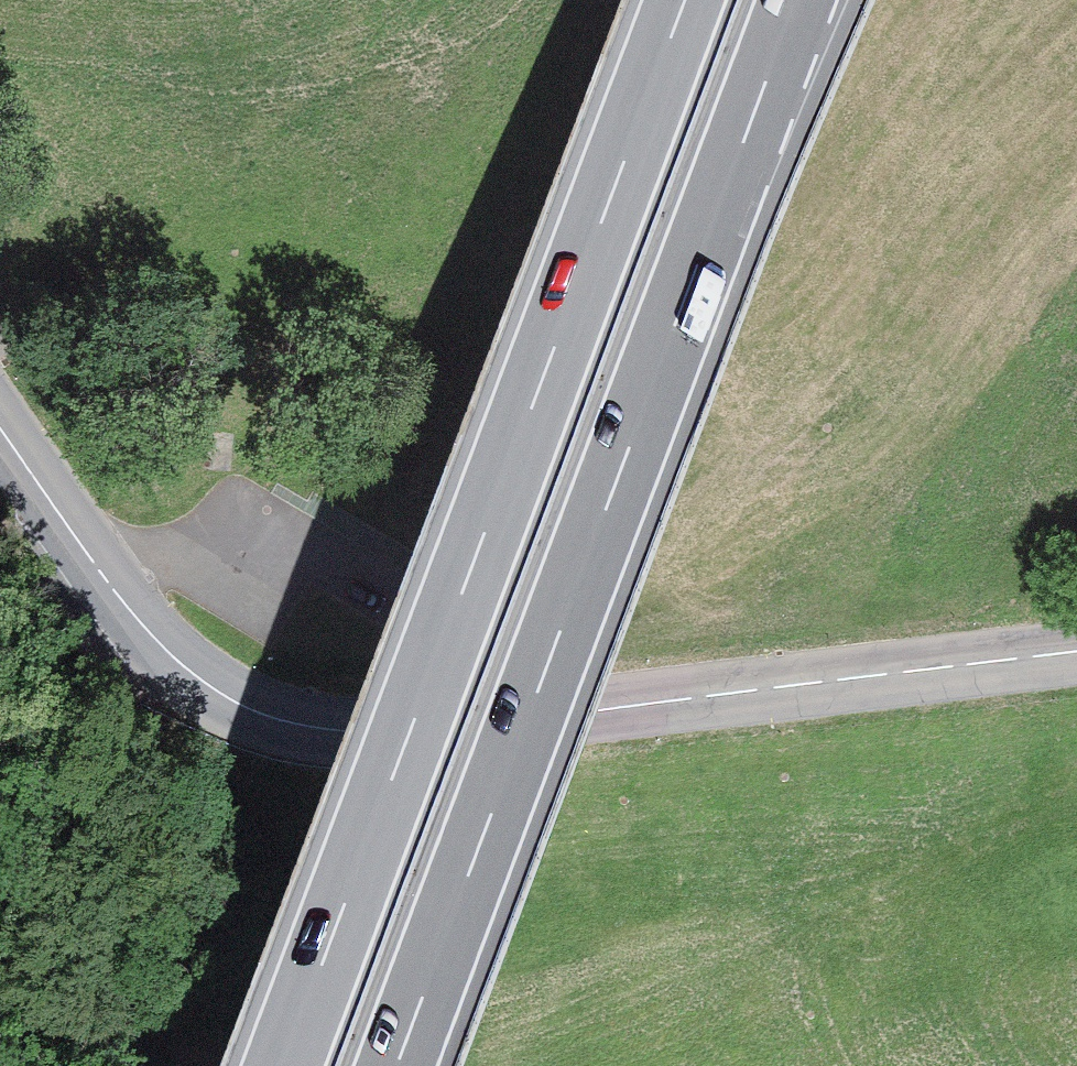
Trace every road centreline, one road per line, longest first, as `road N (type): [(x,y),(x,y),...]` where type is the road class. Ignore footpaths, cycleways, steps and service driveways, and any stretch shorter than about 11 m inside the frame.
road 1 (tertiary): [(1076,652),(393,730),(268,714),(213,687),(128,606),(0,427)]
road 2 (motorway): [(396,1065),(798,0)]
road 3 (motorway): [(684,0),(282,1065)]

